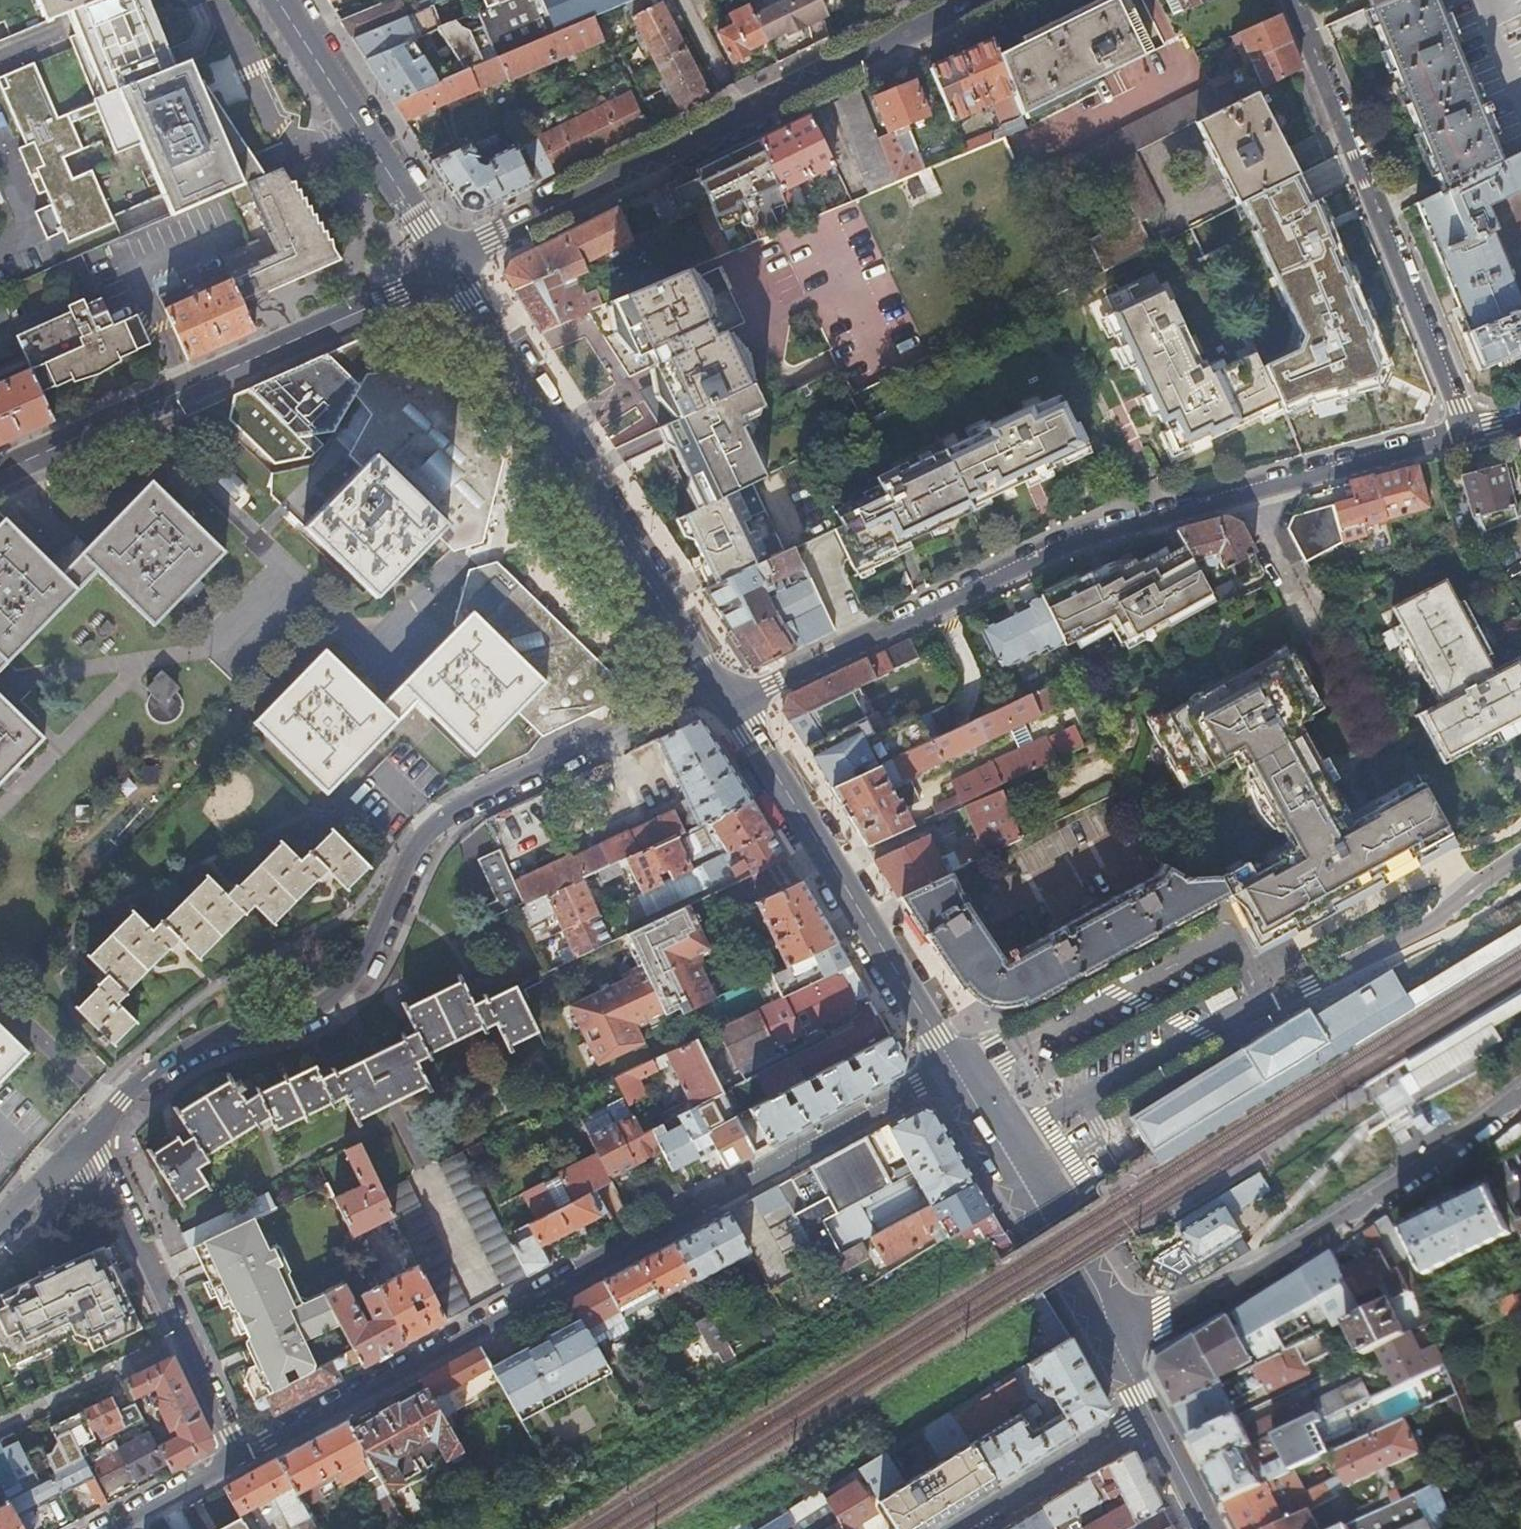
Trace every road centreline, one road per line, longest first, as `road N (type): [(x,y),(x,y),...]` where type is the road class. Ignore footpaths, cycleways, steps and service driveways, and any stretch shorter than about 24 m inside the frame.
road 1 (residential): [(961,1075),(236,1460)]
road 2 (residential): [(86,1142),(151,1074),(195,1047),(325,1001),(360,962),(435,828),(718,692)]
road 3 (residential): [(729,709),(1085,539),(1470,435)]
road 4 (tertiary): [(448,259),(974,0)]
road 5 (tertiary): [(448,259),(587,495),(718,692)]
road 6 (tertiary): [(0,473),(399,294),(448,259)]
road 7 (residential): [(1296,0),(1470,435)]
road 8 (residential): [(1123,1336),(1250,1273),(1442,1152),(1520,1091)]
road 9 (tertiary): [(729,709),(961,1075)]
road 10 (residential): [(961,1075),(1220,938),(1233,943),(1263,1008)]
road 11 (tertiary): [(276,0),(448,259)]
road 12 (residential): [(1520,858),(1429,925),(1263,1008)]
road 13 (residential): [(1263,1008),(1003,1140)]
road 14 (tertiary): [(1003,1140),(1123,1336)]
road 15 (residential): [(86,1142),(178,1342)]
road 16 (residential): [(1149,1414),(965,1528)]
road 17 (residential): [(0,1429),(178,1342)]
road 18 (residential): [(236,1460),(110,1528)]
road 19 (residential): [(178,1342),(236,1460)]
road 20 (tertiary): [(1149,1414),(1210,1528)]

